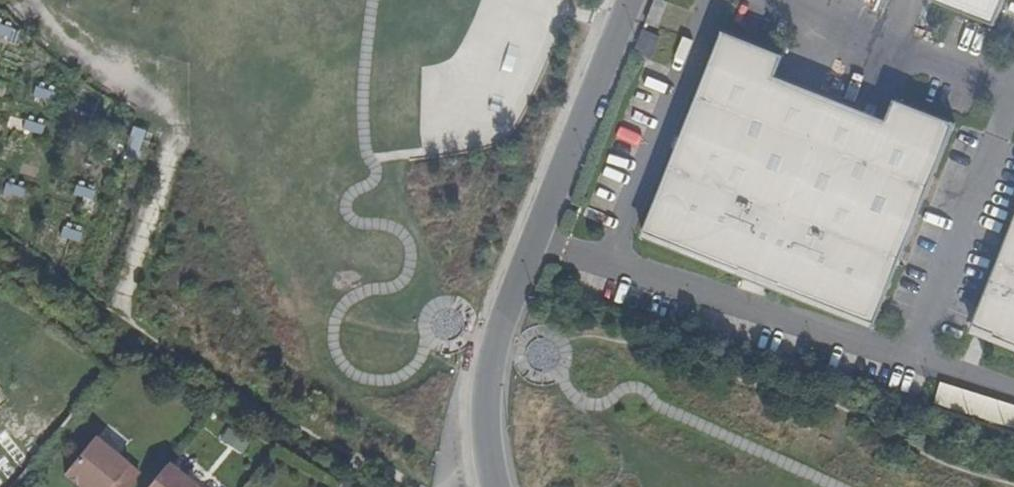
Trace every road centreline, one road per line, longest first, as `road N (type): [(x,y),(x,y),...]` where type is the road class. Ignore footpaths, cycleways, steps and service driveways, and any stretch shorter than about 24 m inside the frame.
road 1 (unclassified): [(487,486),(474,429),(481,366),(629,0)]

